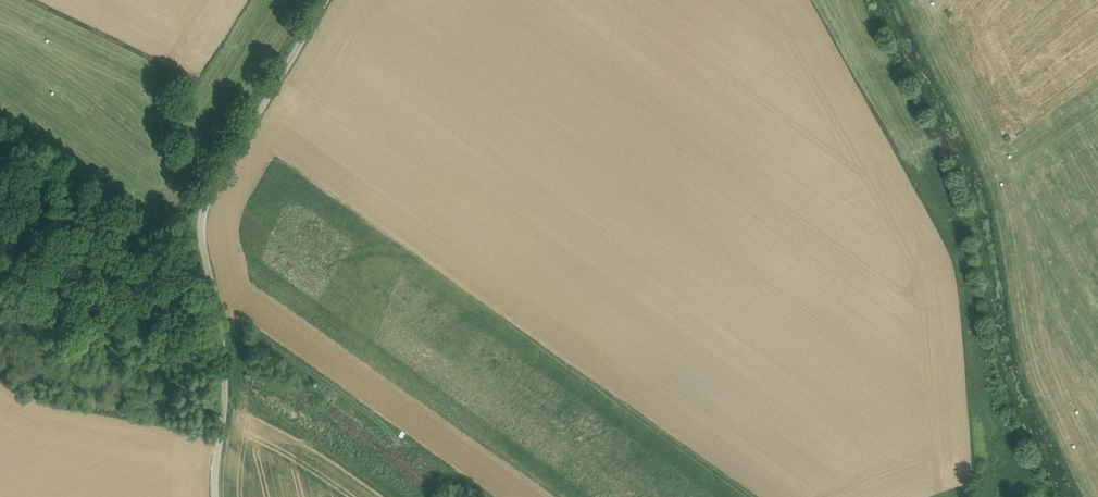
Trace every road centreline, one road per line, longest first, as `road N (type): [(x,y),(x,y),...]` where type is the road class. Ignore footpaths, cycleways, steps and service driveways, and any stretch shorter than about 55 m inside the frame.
road 1 (residential): [(326,0),(197,215),(225,393),(215,496)]

